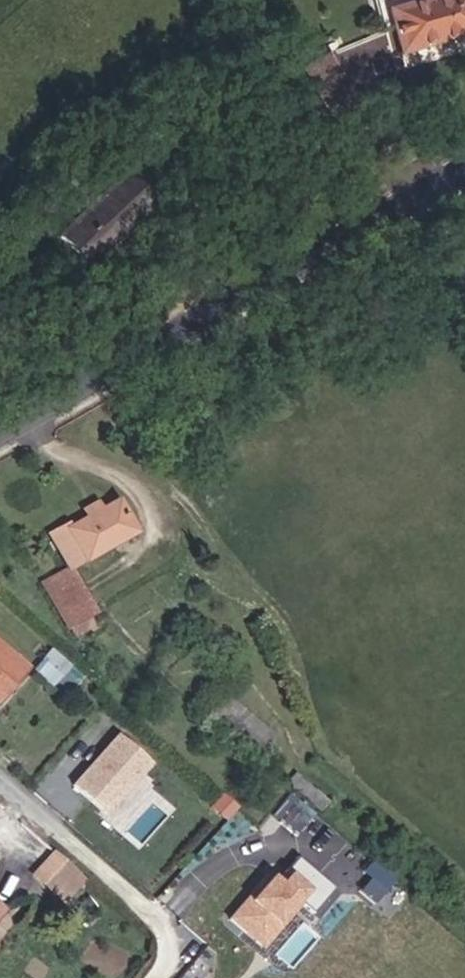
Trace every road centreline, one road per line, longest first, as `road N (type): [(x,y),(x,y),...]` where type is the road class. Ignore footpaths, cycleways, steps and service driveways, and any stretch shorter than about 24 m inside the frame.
road 1 (tertiary): [(464,171),(0,441)]
road 2 (residential): [(0,786),(174,937)]

